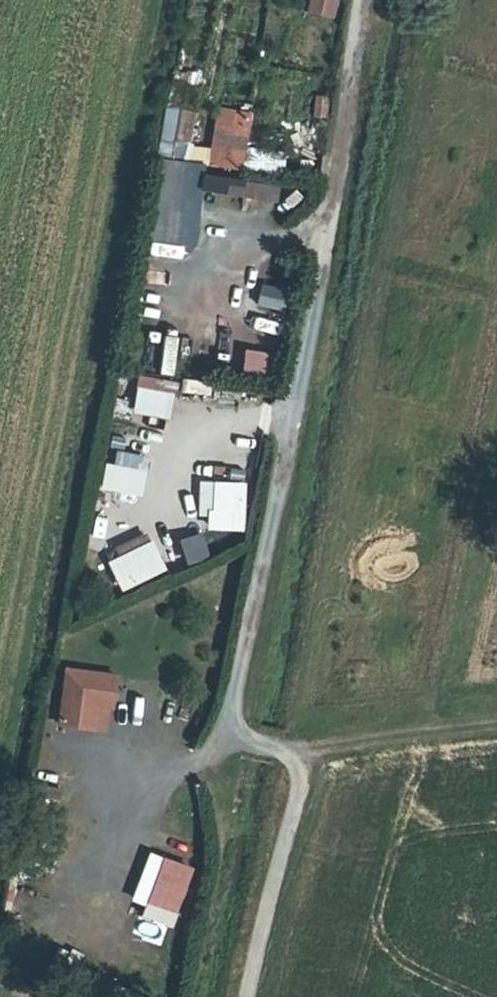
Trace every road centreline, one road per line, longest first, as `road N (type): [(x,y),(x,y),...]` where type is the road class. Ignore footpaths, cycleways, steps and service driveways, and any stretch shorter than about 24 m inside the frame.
road 1 (track): [(368,0),(277,529),(236,690),(238,726),(287,756),(300,787),(249,996)]
road 2 (track): [(287,756),(336,743),(496,724)]

